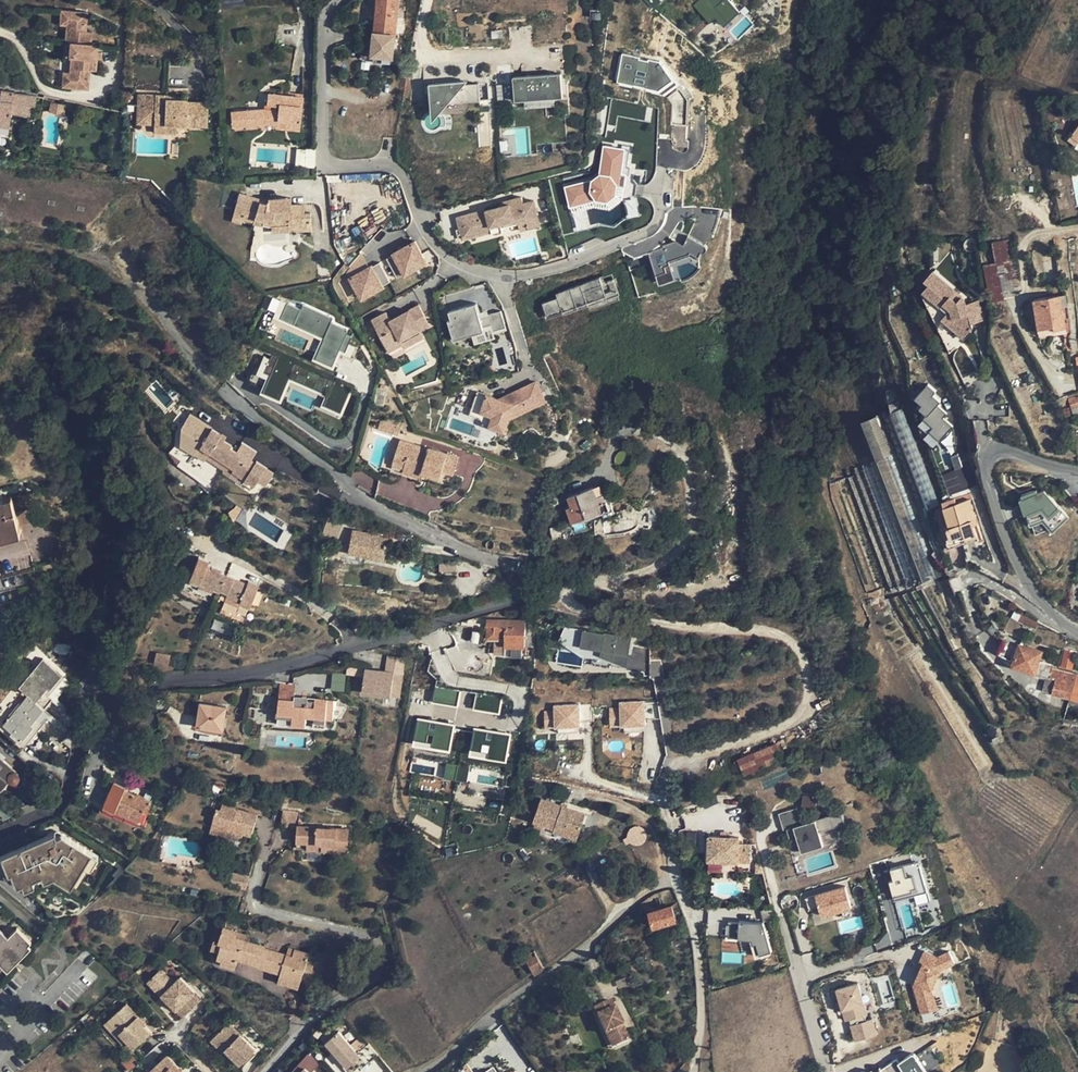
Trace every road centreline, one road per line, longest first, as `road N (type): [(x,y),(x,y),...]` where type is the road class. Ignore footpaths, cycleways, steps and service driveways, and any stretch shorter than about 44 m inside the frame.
road 1 (residential): [(0,833),(61,804),(91,693),(106,694),(117,753),(144,767),(159,755),(151,697),(164,682),(279,667),(429,627),(516,597),(524,582),(518,569),(376,504),(224,386),(139,291),(103,267),(69,253),(0,249)]
road 2 (residential): [(425,1071),(673,874),(660,795),(676,763),(788,722),(805,703),(803,660),(792,642),(773,634),(605,616),(568,598),(570,587),(679,551),(690,526),(688,463),(667,442),(623,430),(602,473),(565,490)]
road 3 (residential): [(1077,471),(1014,451),(990,458),(990,480),(1024,576),(1043,603),(1077,628)]
road 4 (residential): [(825,1071),(760,831)]
road 5 (track): [(673,874),(701,961),(696,1071)]

